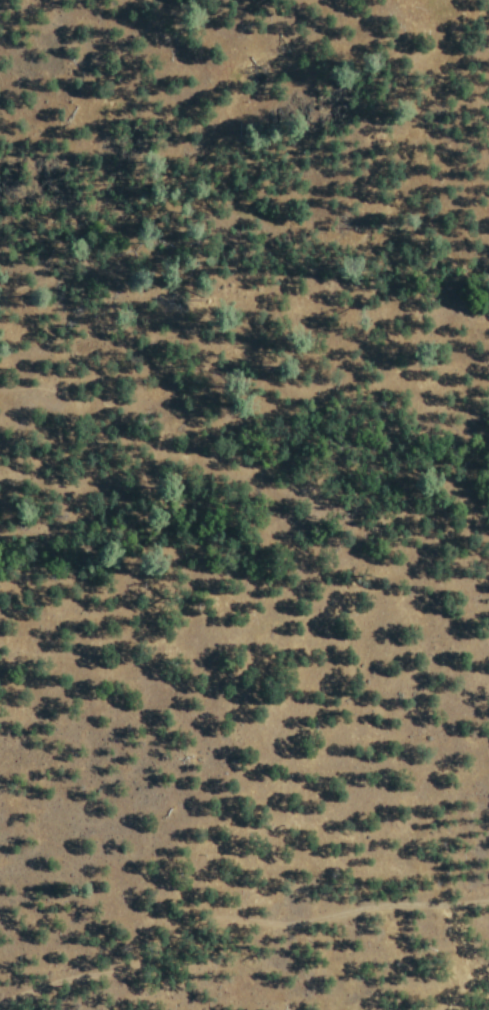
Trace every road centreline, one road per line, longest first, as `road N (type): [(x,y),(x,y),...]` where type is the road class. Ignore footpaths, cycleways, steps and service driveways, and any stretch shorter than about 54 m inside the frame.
road 1 (track): [(488,901),(370,905),(291,924),(215,920),(190,926),(124,969),(62,978),(0,1002)]

